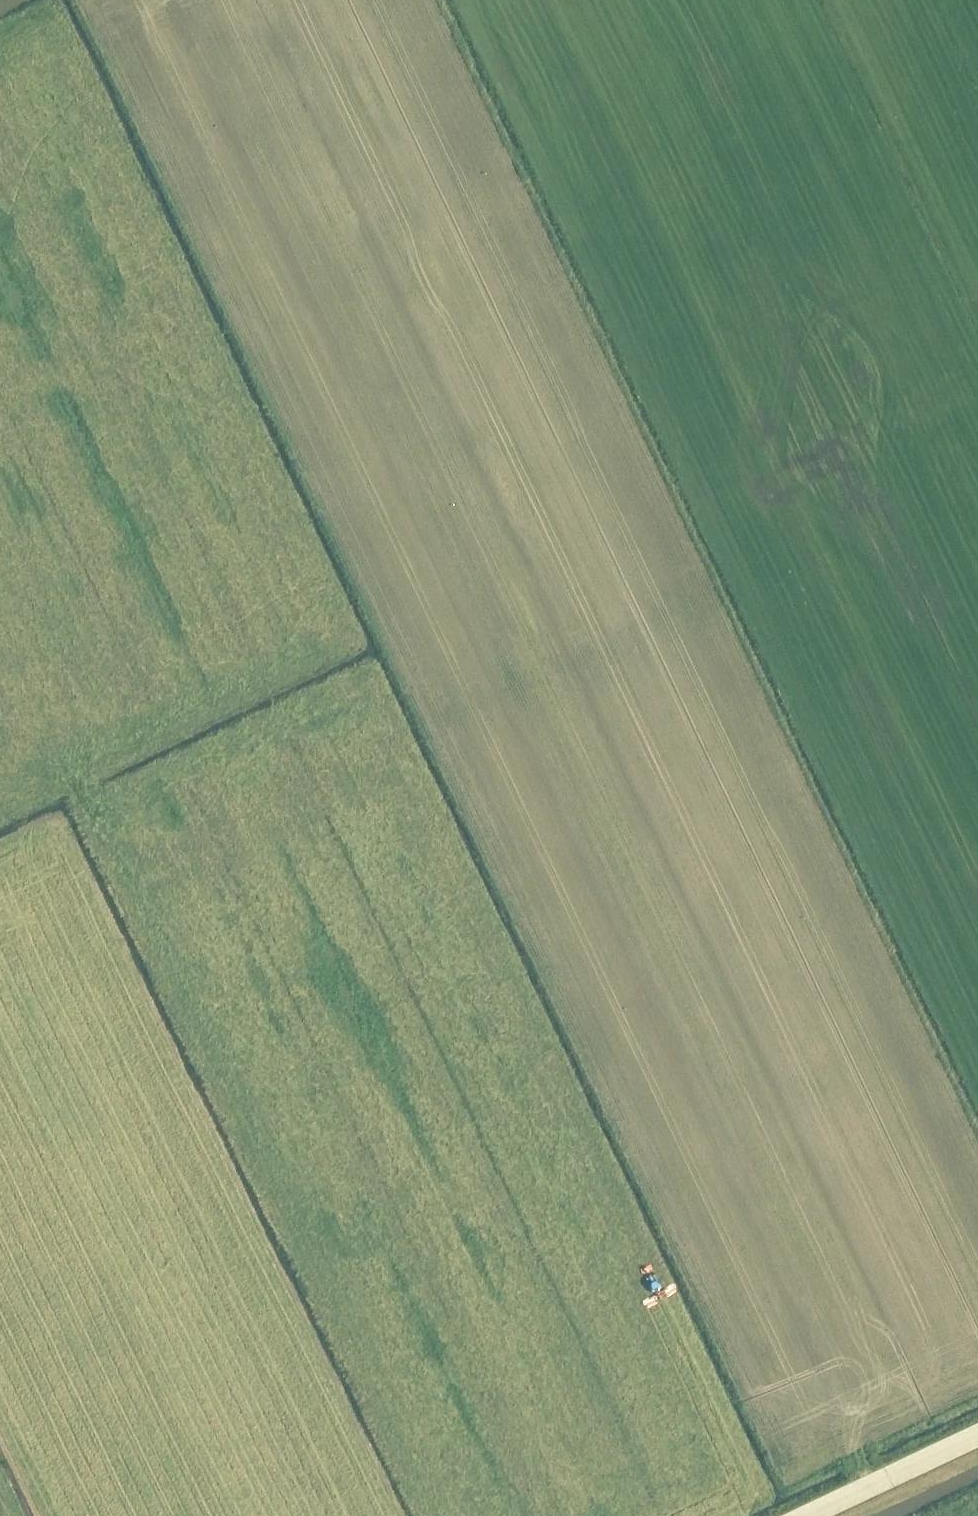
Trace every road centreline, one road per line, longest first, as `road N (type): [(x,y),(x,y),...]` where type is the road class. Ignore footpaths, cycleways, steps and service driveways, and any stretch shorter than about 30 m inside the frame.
road 1 (tertiary): [(805,1515),(977,1435)]

